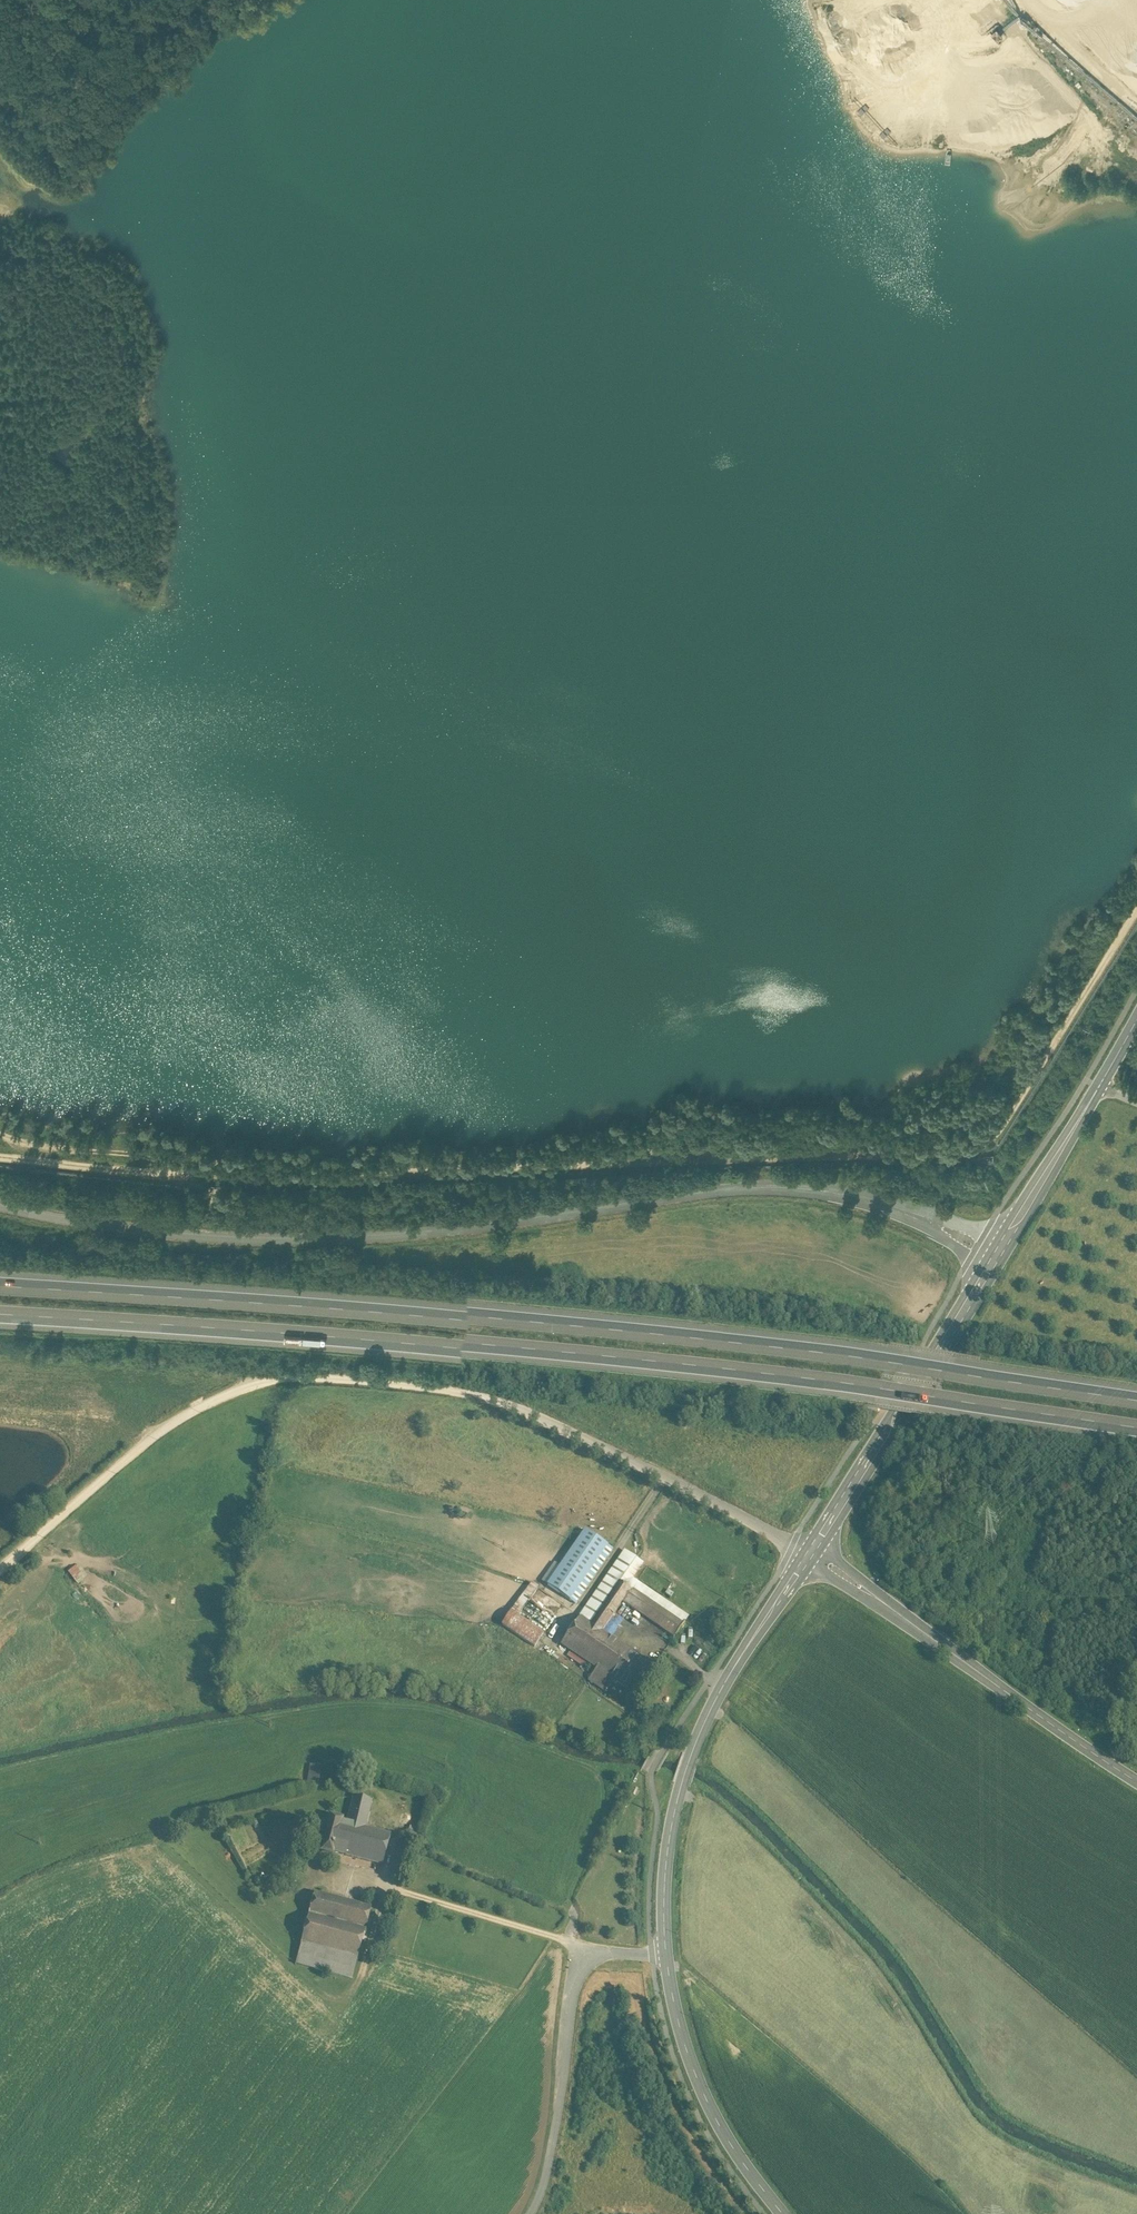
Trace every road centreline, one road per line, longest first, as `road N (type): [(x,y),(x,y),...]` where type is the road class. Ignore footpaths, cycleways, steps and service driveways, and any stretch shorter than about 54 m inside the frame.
road 1 (motorway): [(0,1311),(606,1360),(925,1399),(1136,1435)]
road 2 (motorway): [(1136,1404),(614,1334),(0,1282)]
road 3 (track): [(811,1554),(511,1404),(457,1390),(330,1379),(279,1381),(184,1417),(0,1567)]
road 4 (secondary): [(782,2213),(718,2121),(685,2048),(666,1953),(664,1895),(682,1784),(704,1724),(811,1554)]
road 5 (secondary): [(811,1554),(1136,1019)]
road 6 (tertiary): [(1136,1780),(811,1554)]

